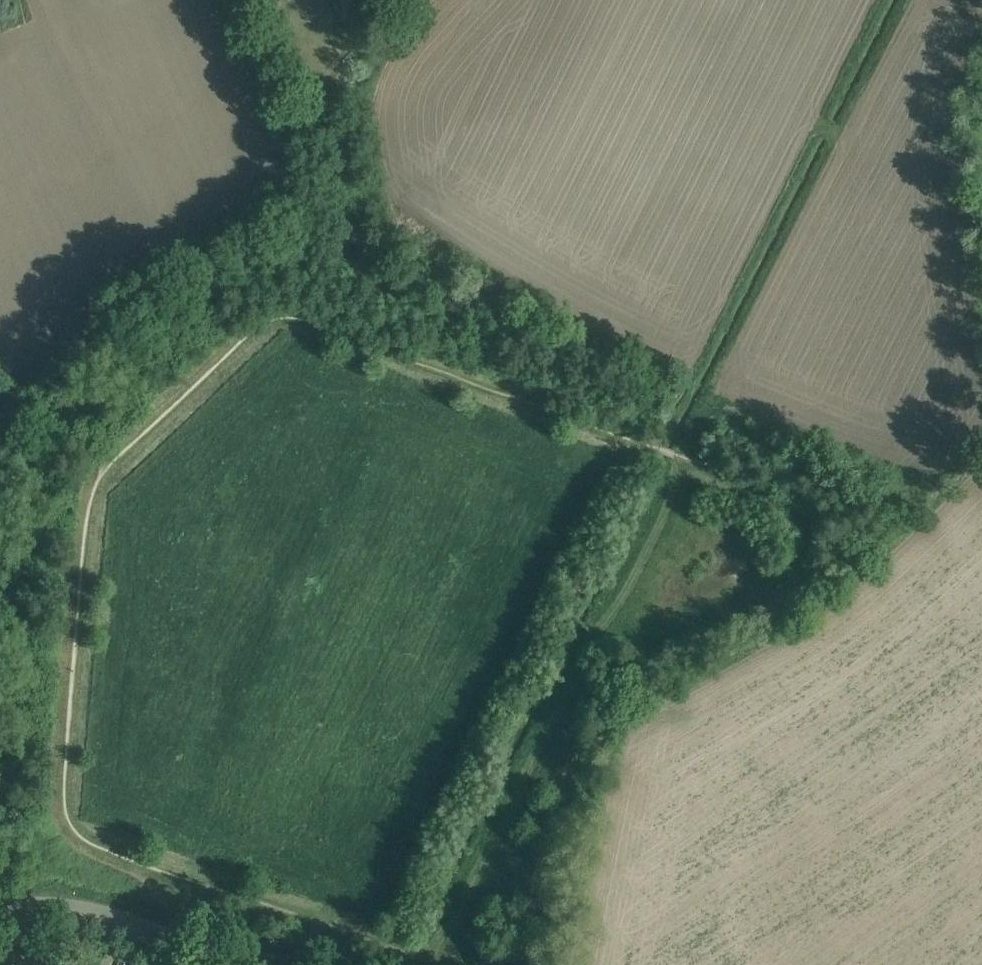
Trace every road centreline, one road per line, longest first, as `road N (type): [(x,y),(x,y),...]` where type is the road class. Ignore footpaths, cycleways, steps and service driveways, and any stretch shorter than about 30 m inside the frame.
road 1 (unclassified): [(0,908),(93,910),(259,964)]

